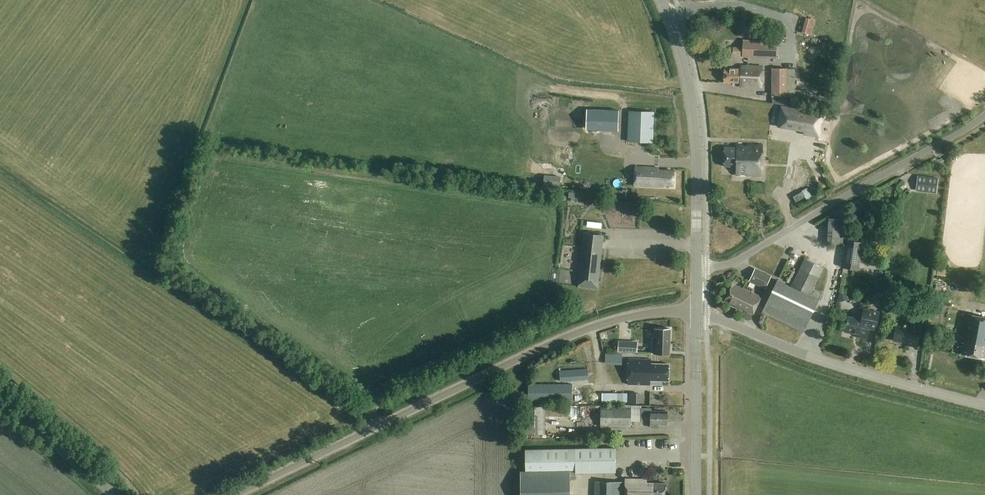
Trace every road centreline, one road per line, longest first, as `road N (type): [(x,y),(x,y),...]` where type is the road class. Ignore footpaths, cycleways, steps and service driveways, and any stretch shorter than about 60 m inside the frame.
road 1 (unclassified): [(235,494),(570,335),(628,317),(696,314)]
road 2 (unclassified): [(696,267),(736,260),(984,115)]
road 3 (unclassified): [(984,405),(828,364),(696,314)]
road 4 (tertiary): [(696,267),(693,114),(661,0)]
road 5 (tertiary): [(695,494),(696,314)]
road 6 (unclassified): [(111,494),(0,402)]

